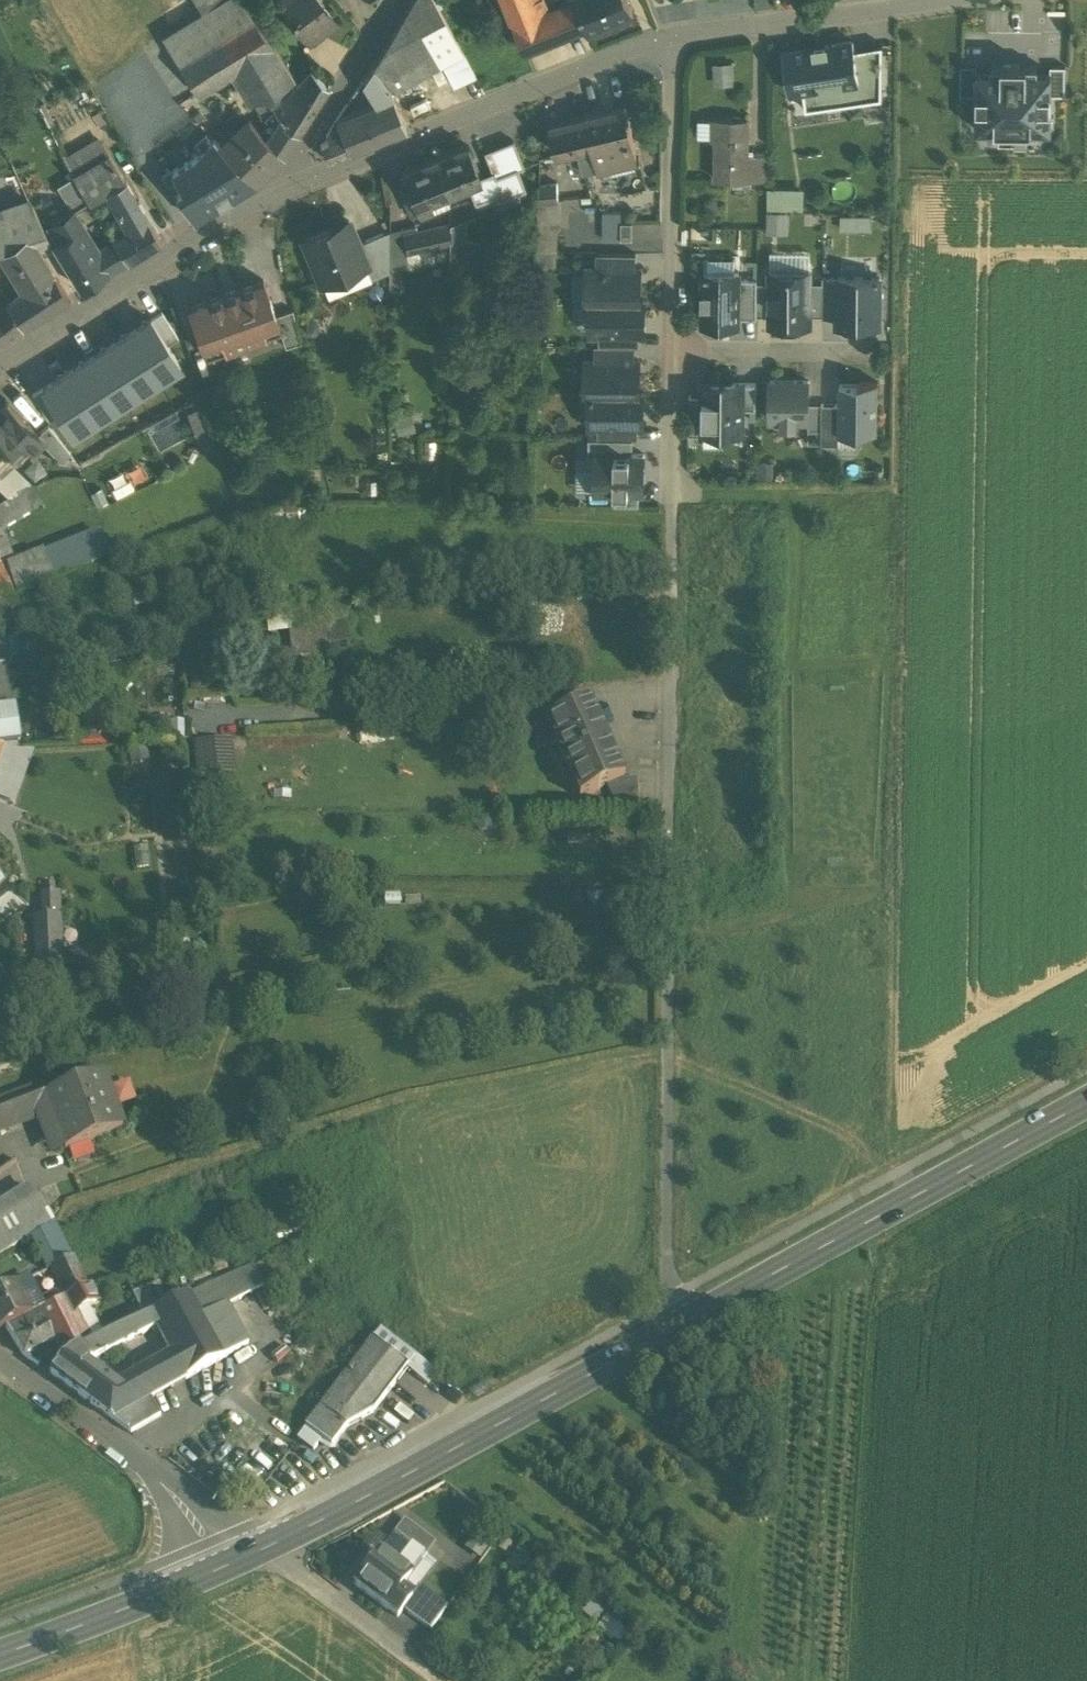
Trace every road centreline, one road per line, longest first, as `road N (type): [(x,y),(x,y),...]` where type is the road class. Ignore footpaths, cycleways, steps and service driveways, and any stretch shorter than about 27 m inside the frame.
road 1 (secondary): [(1086,1102),(684,1329),(240,1560)]
road 2 (track): [(684,1329),(667,1268),(673,508)]
road 3 (residential): [(293,188),(628,51),(679,38)]
road 4 (residential): [(0,368),(293,188)]
road 5 (residential): [(674,354),(679,38)]
road 6 (residential): [(240,1560),(129,1454),(0,1362)]
road 7 (residential): [(679,38),(948,0)]
road 8 (secondary): [(240,1560),(0,1652)]
road 9 (residential): [(293,188),(291,168),(398,0)]
road 10 (residential): [(869,355),(674,354)]
road 11 (residential): [(673,508),(674,354)]

